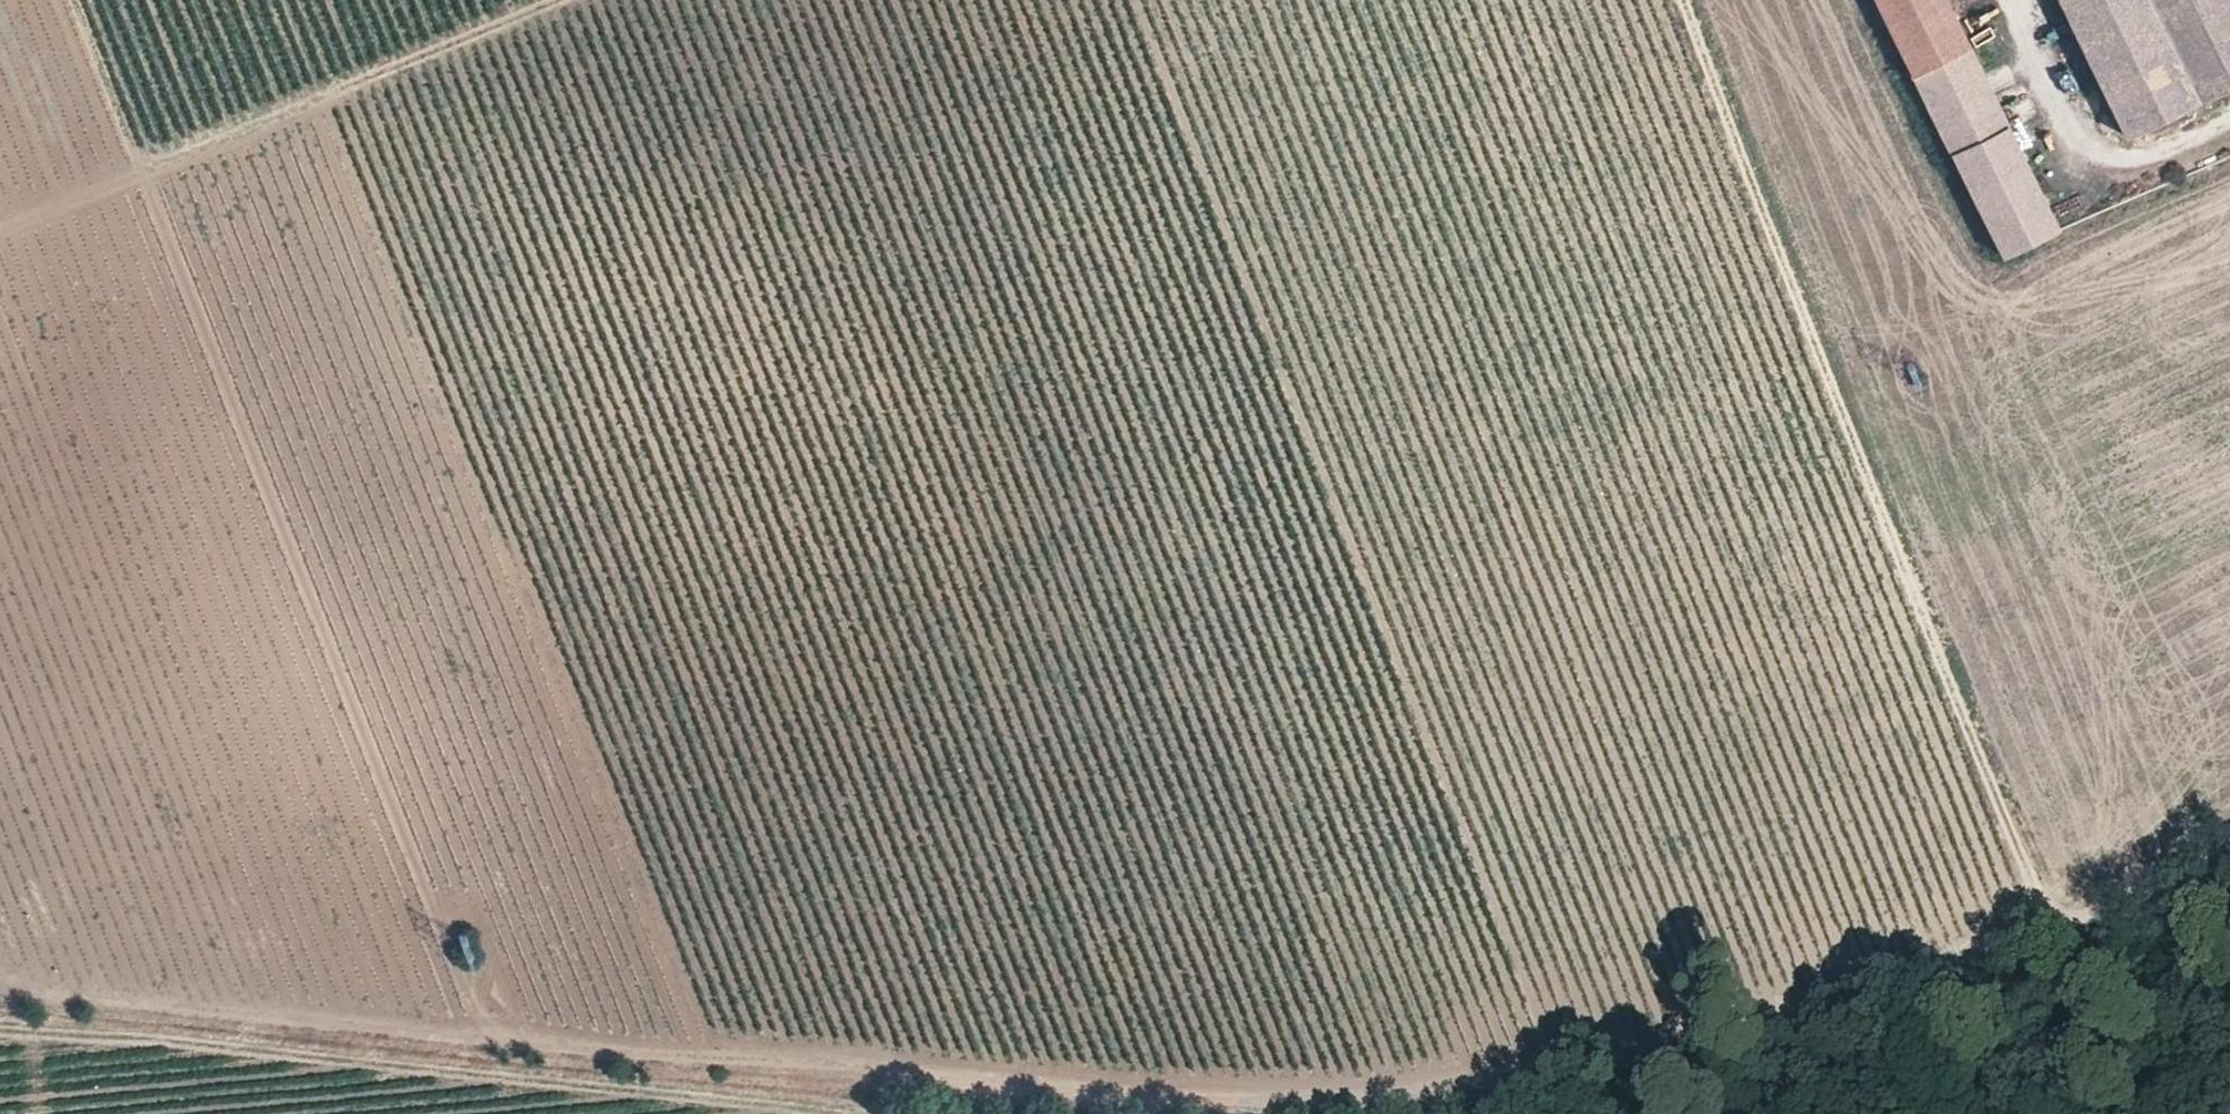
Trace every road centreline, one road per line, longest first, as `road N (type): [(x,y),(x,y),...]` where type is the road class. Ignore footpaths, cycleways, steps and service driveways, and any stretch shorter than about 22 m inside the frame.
road 1 (track): [(2229,830),(1968,948),(1647,1038),(1494,1060),(1457,1095),(1172,1105),(941,1079),(878,1113)]
road 2 (track): [(844,1113),(0,1039)]
road 3 (track): [(2229,117),(2180,142),(2123,153),(2087,138),(2012,0)]

